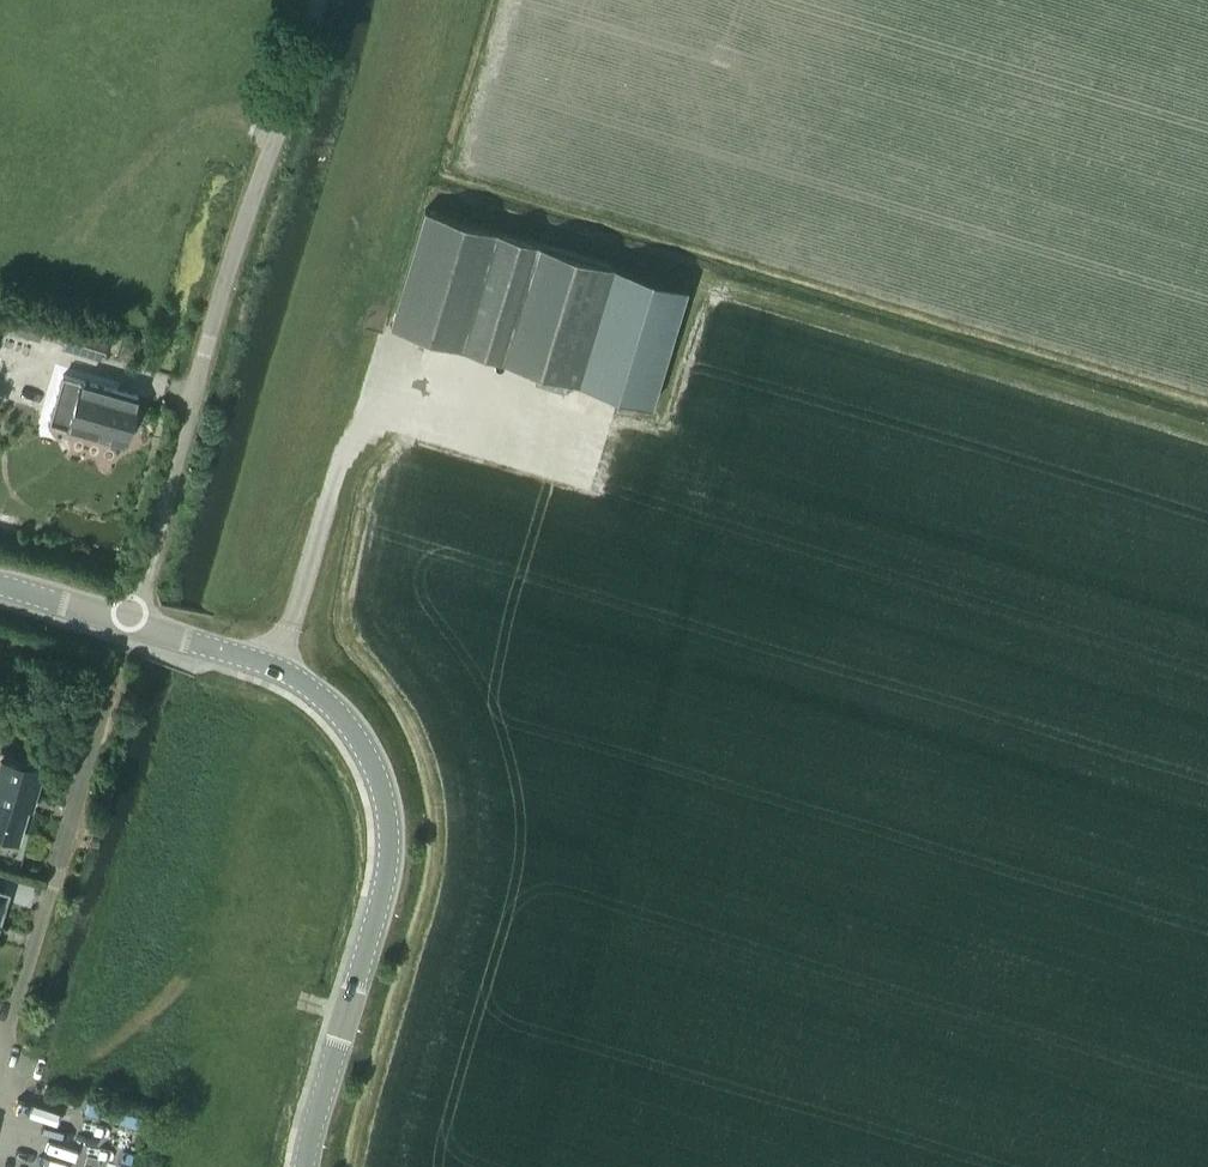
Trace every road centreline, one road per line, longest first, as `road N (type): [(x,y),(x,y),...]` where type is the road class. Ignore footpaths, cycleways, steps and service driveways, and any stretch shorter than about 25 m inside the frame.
road 1 (tertiary): [(128,621),(293,676),(341,716),(376,776),(387,865),(304,1166)]
road 2 (unclassified): [(128,621),(248,212),(322,0)]
road 3 (unclassified): [(0,1070),(119,654)]
road 4 (tertiary): [(0,585),(128,621)]

